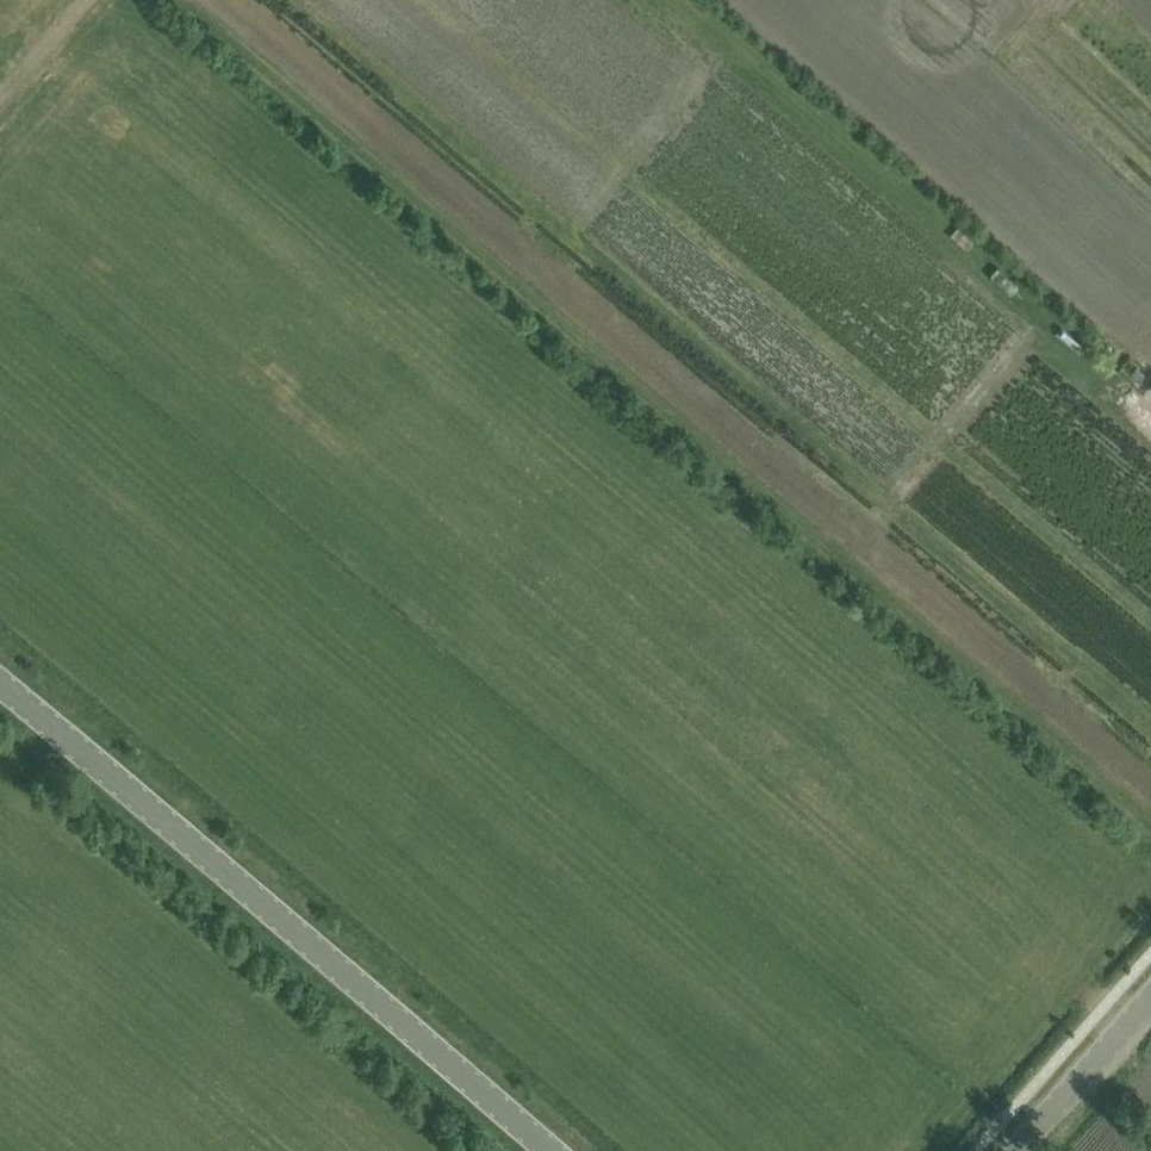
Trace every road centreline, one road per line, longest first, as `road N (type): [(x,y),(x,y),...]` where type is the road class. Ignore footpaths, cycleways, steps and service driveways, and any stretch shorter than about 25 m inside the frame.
road 1 (unclassified): [(543,1150),(0,690)]
road 2 (tertiary): [(1015,1150),(1150,999)]
road 3 (track): [(0,100),(91,0)]

